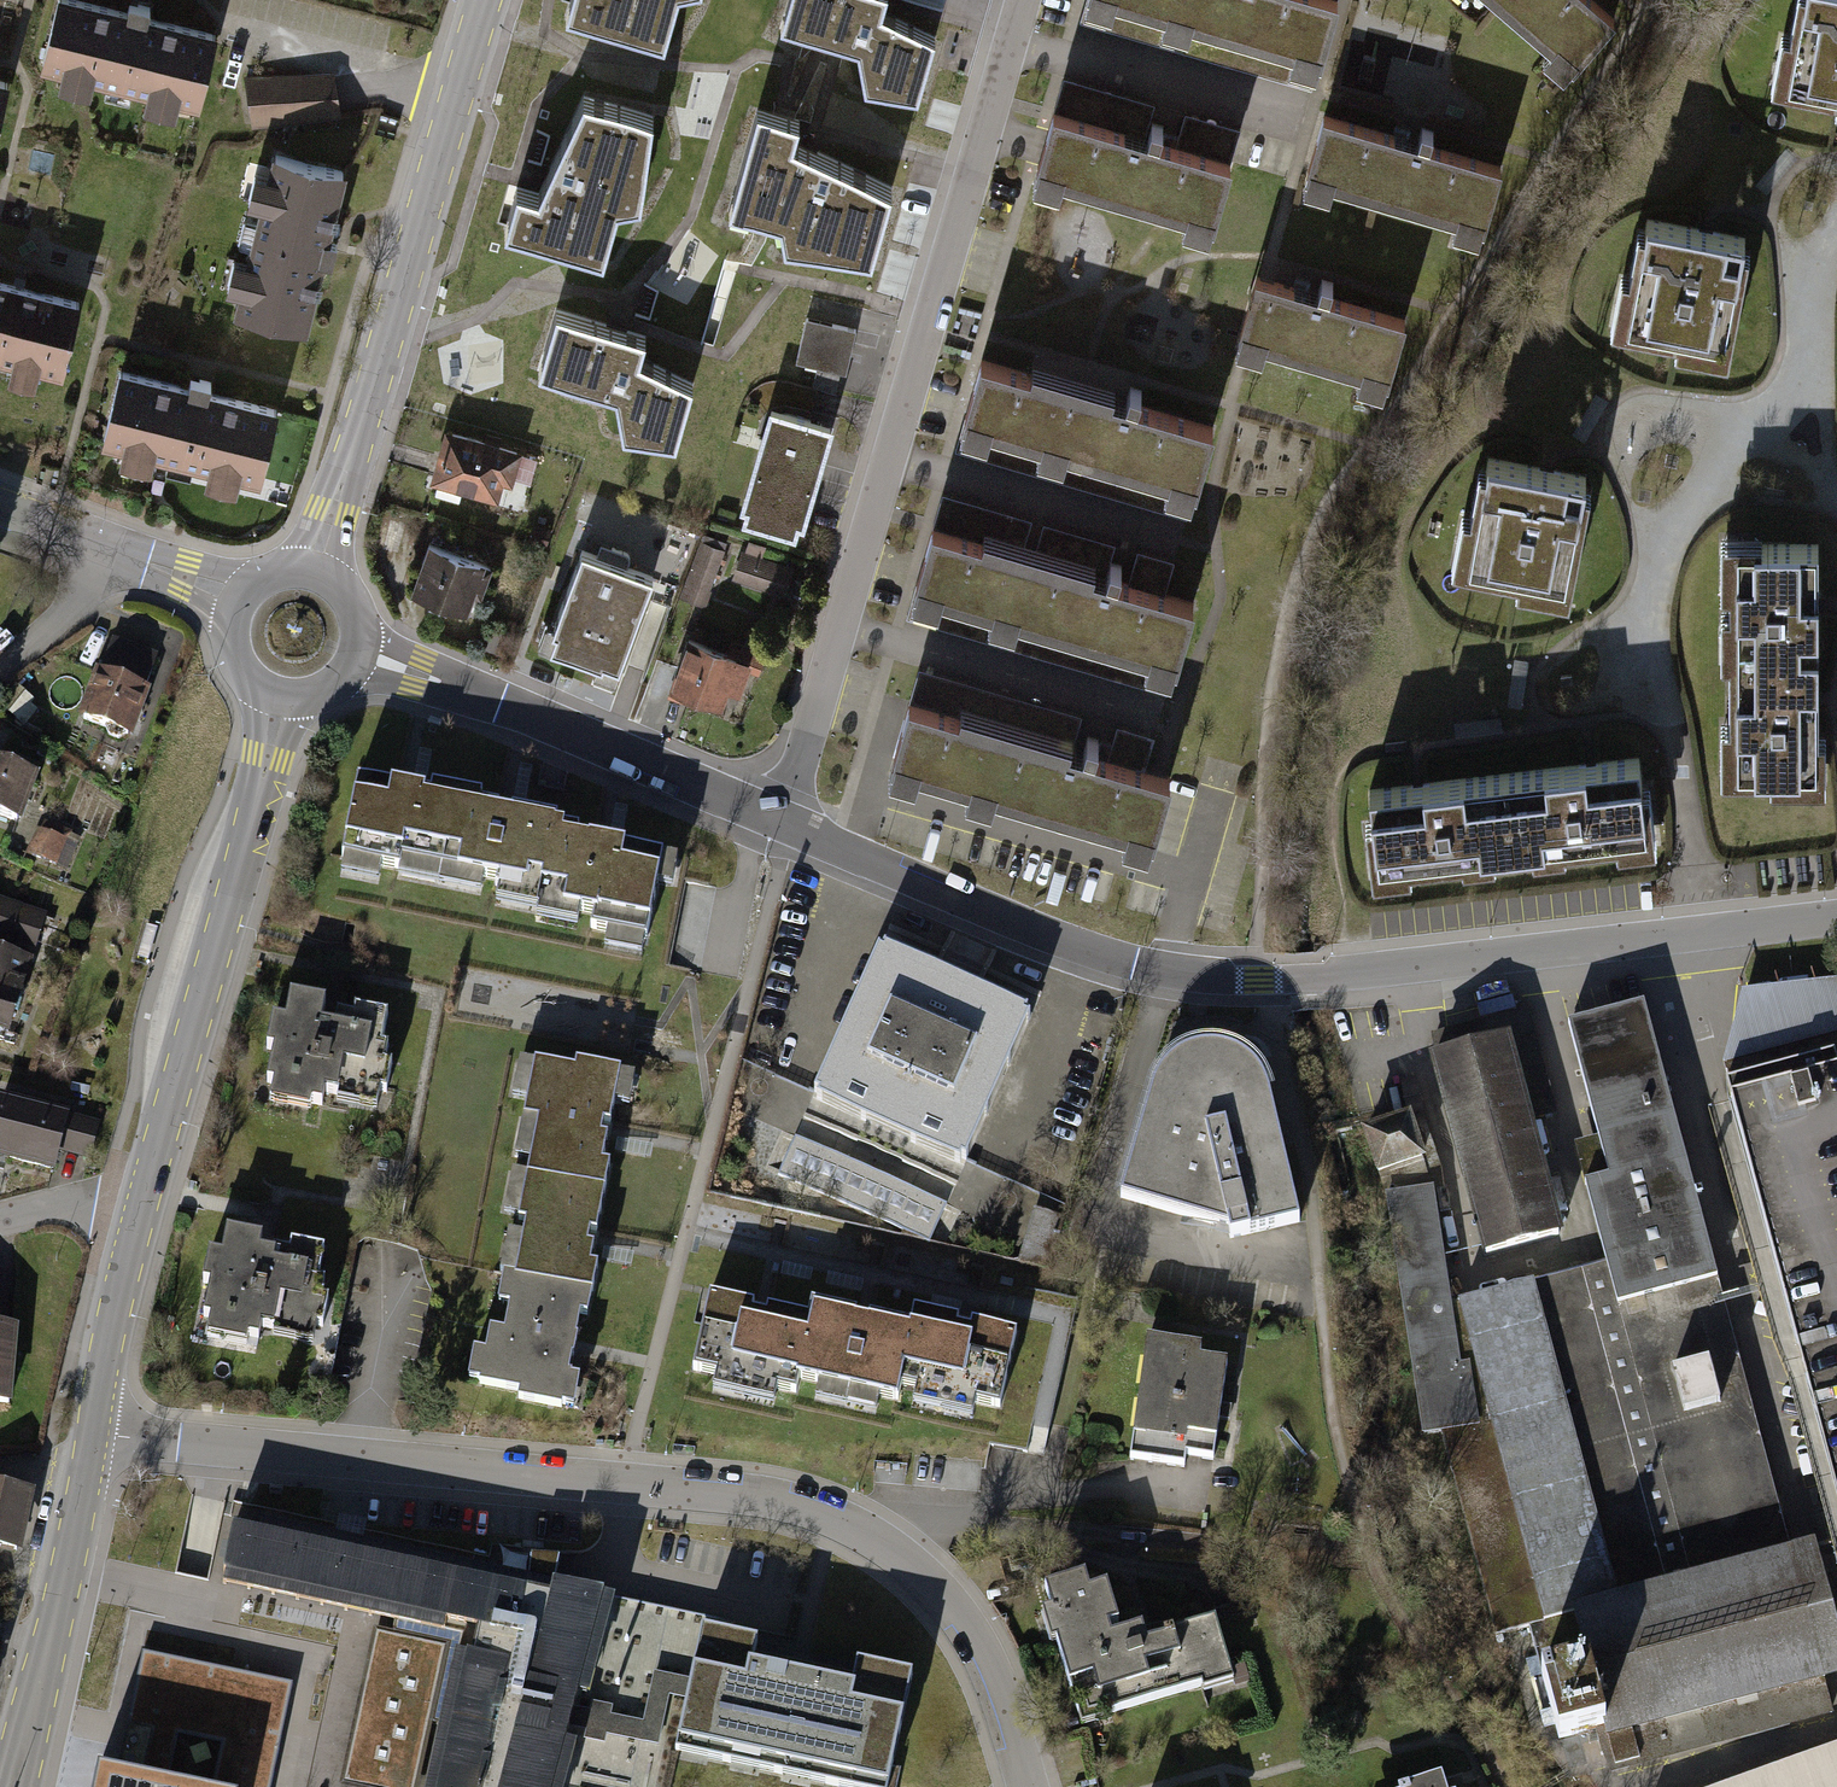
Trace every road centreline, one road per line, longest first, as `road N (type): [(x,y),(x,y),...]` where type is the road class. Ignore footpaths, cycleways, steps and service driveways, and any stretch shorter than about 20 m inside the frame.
road 1 (residential): [(92,1435),(742,1495),(830,1515),(911,1566),(957,1615),(998,1689),(1030,1786)]
road 2 (tertiary): [(778,821),(1076,946),(1220,977),(1324,975),(1836,917)]
road 3 (residential): [(1024,0),(778,821)]
road 4 (tertiary): [(315,567),(485,0)]
road 5 (tertiary): [(280,695),(229,906),(139,1211)]
road 6 (tertiary): [(356,653),(526,711),(778,821)]
road 7 (tertiary): [(92,1435),(11,1786)]
road 8 (tertiary): [(139,1211),(92,1435)]
road 9 (residential): [(129,557),(0,672)]
road 10 (residential): [(139,1211),(104,1205),(0,1219)]
road 11 (tertiary): [(129,557),(0,509)]
road 12 (tertiary): [(236,596),(227,637),(232,657),(260,688),(280,695)]

